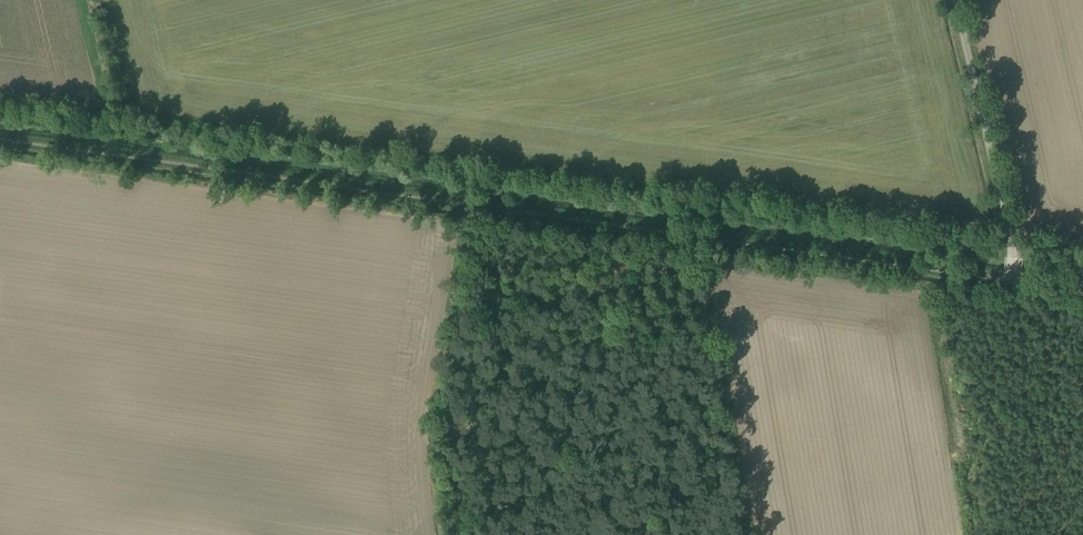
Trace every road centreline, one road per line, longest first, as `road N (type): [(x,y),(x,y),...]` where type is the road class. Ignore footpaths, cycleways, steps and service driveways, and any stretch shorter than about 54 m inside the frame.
road 1 (unclassified): [(1017,279),(957,0)]

